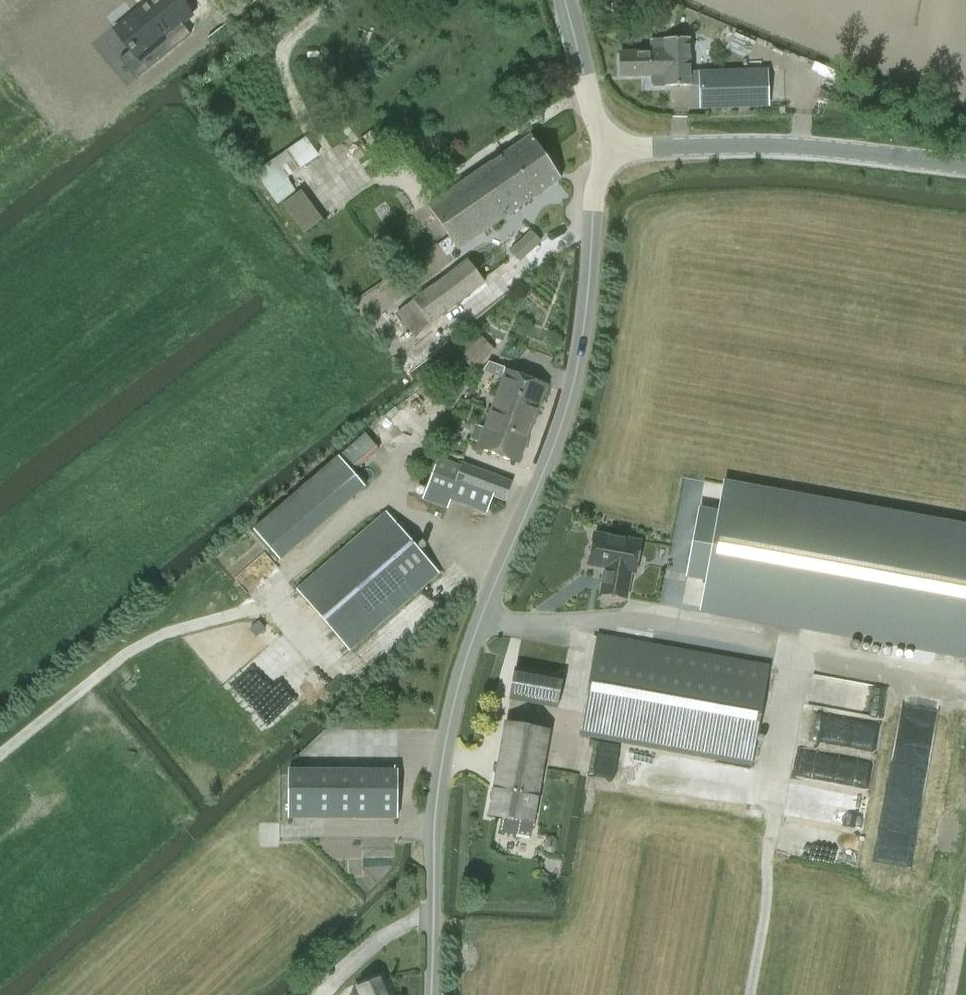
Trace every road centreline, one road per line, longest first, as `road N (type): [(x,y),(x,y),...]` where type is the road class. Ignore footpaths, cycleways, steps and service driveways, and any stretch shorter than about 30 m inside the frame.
road 1 (unclassified): [(435,994),(435,820),(454,696),(570,408),(597,257),(598,151)]
road 2 (tertiary): [(965,172),(749,151),(598,151)]
road 3 (track): [(0,758),(131,653),(258,610),(272,598)]
road 4 (tertiary): [(598,151),(566,0)]

